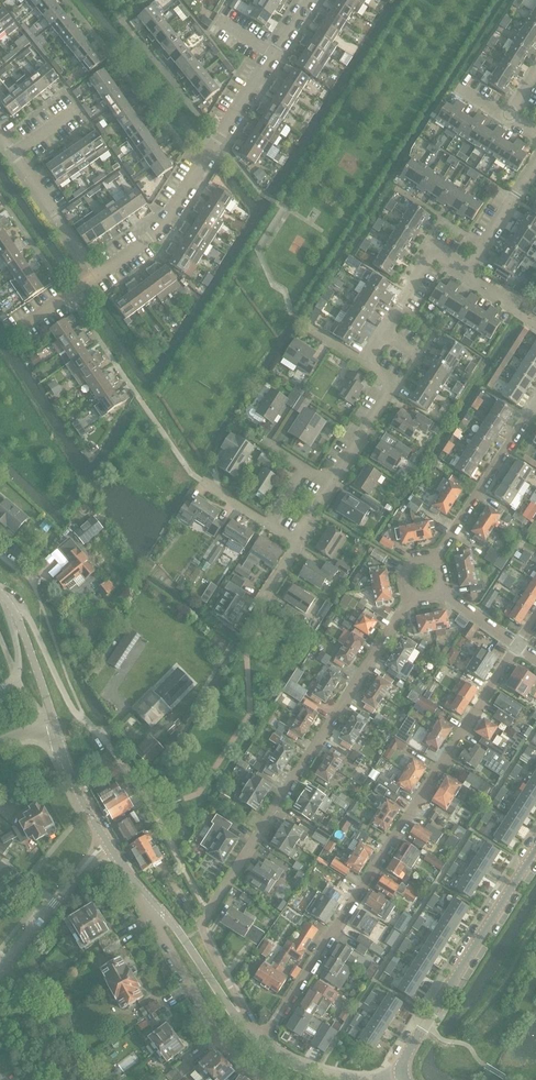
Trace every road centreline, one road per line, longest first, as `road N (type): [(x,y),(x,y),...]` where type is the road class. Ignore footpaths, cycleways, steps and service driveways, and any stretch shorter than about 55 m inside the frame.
road 1 (residential): [(248,1031),(202,930),(208,913),(414,598)]
road 2 (residential): [(260,1041),(519,648)]
road 3 (residential): [(98,275),(163,225),(307,0)]
road 4 (unclassified): [(403,1077),(422,1030),(535,852)]
road 5 (residential): [(265,1079),(219,1039),(142,889)]
road 6 (unclassified): [(142,889),(87,809),(52,724)]
road 7 (residential): [(436,561),(535,405)]
road 8 (unclassified): [(248,1031),(142,889)]
road 9 (residential): [(331,486),(394,383),(364,363)]
road 10 (residential): [(98,275),(13,152)]
road 11 (unclassified): [(52,724),(6,595)]
road 12 (residential): [(465,275),(535,162)]
road 13 (residential): [(384,332),(435,253),(465,275)]

